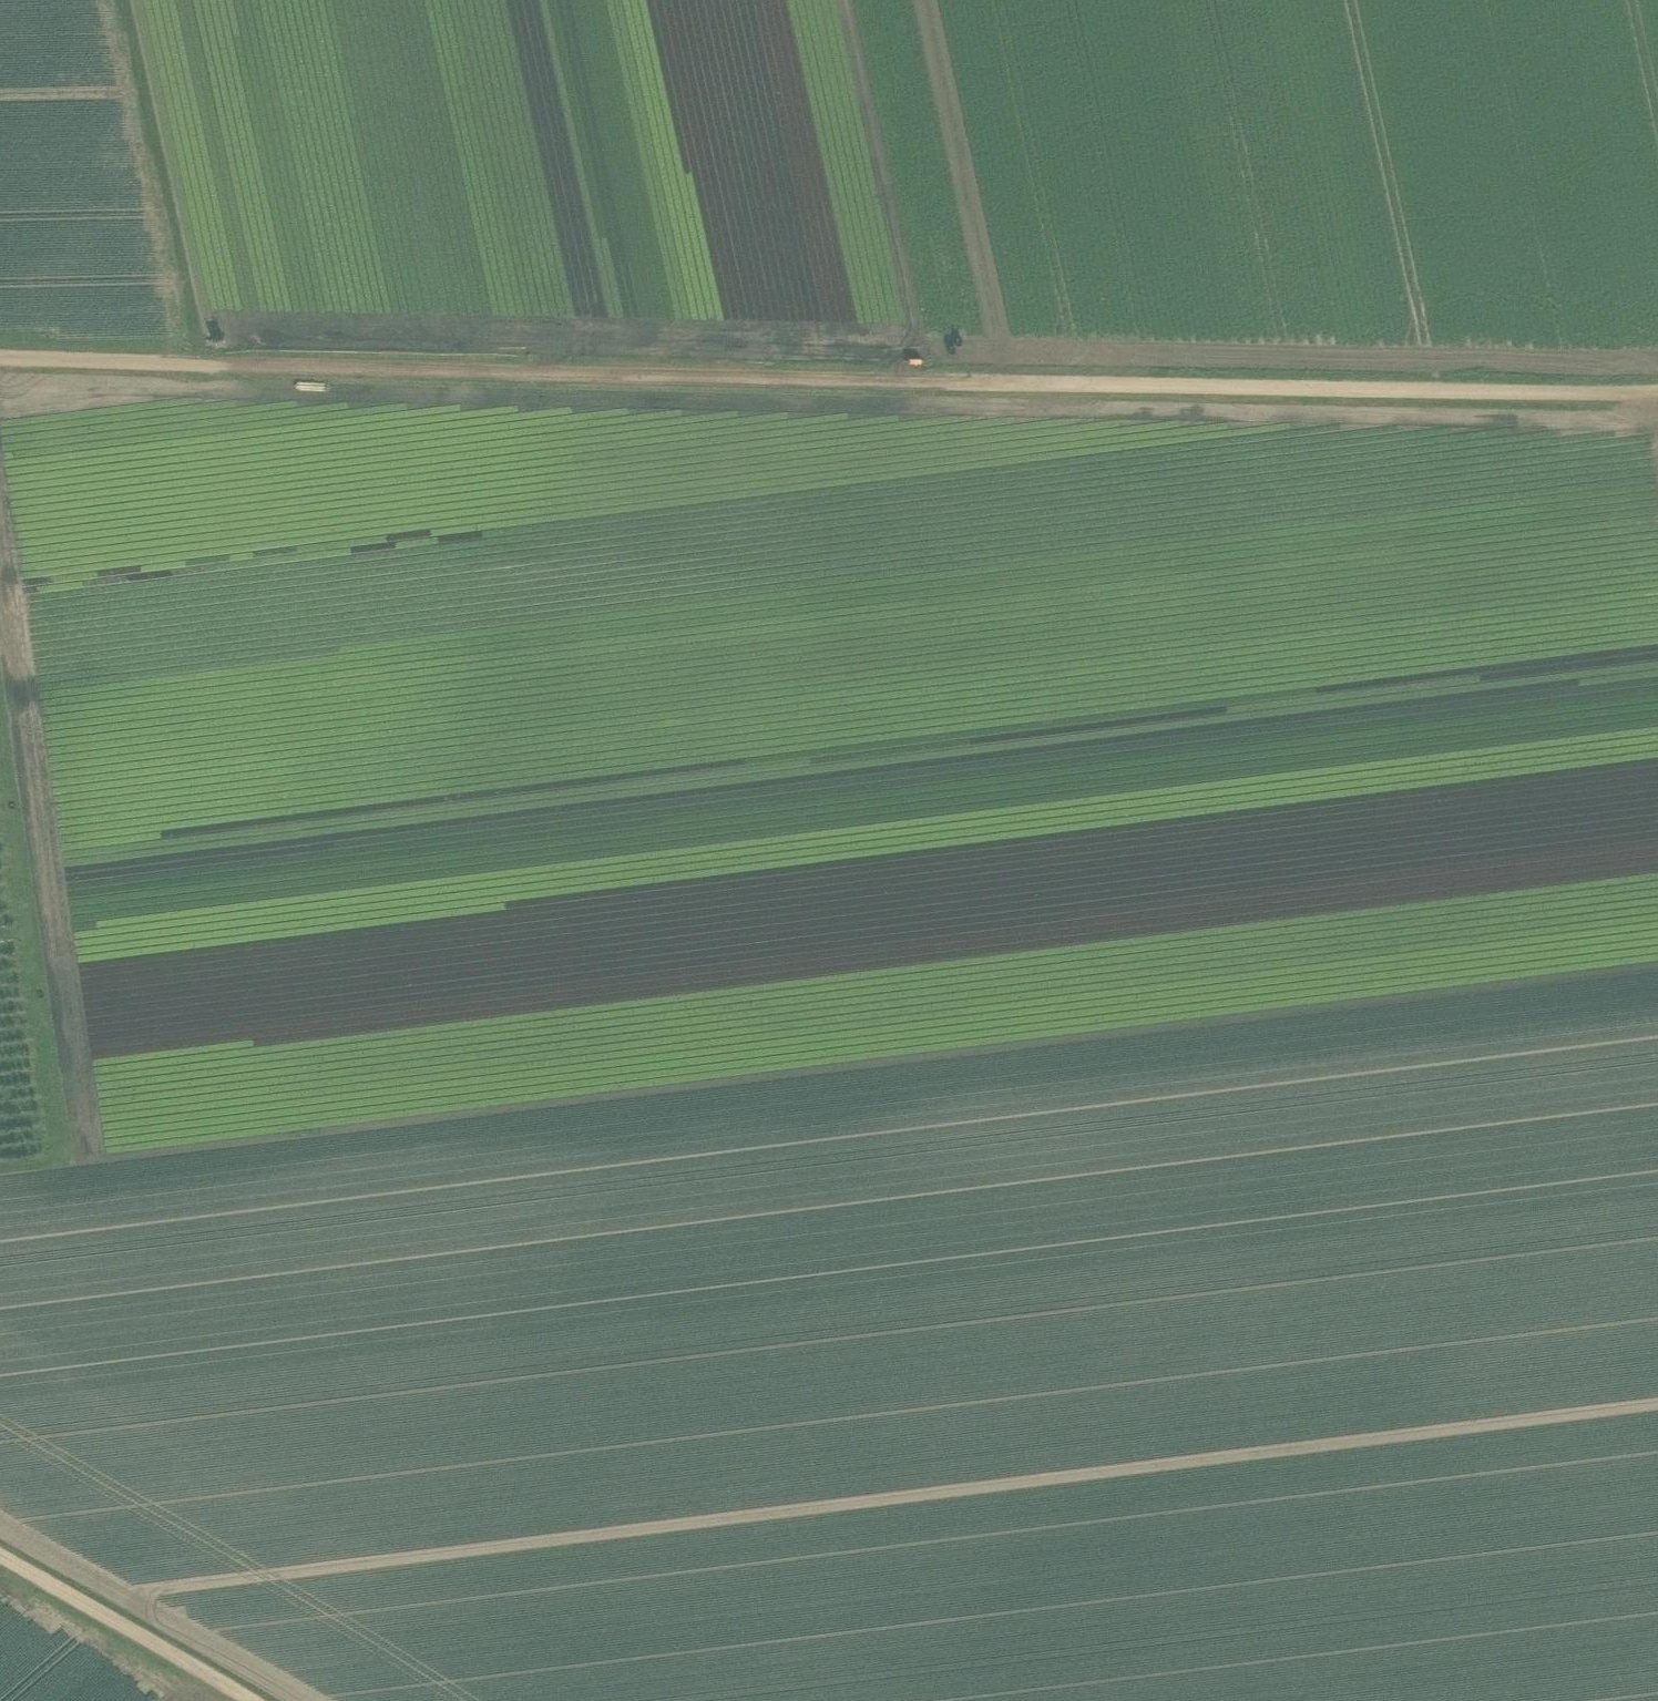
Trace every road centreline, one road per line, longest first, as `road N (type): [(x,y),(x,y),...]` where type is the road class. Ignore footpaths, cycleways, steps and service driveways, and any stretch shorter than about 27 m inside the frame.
road 1 (track): [(0,356),(1657,395)]
road 2 (track): [(238,1700),(0,1556)]

